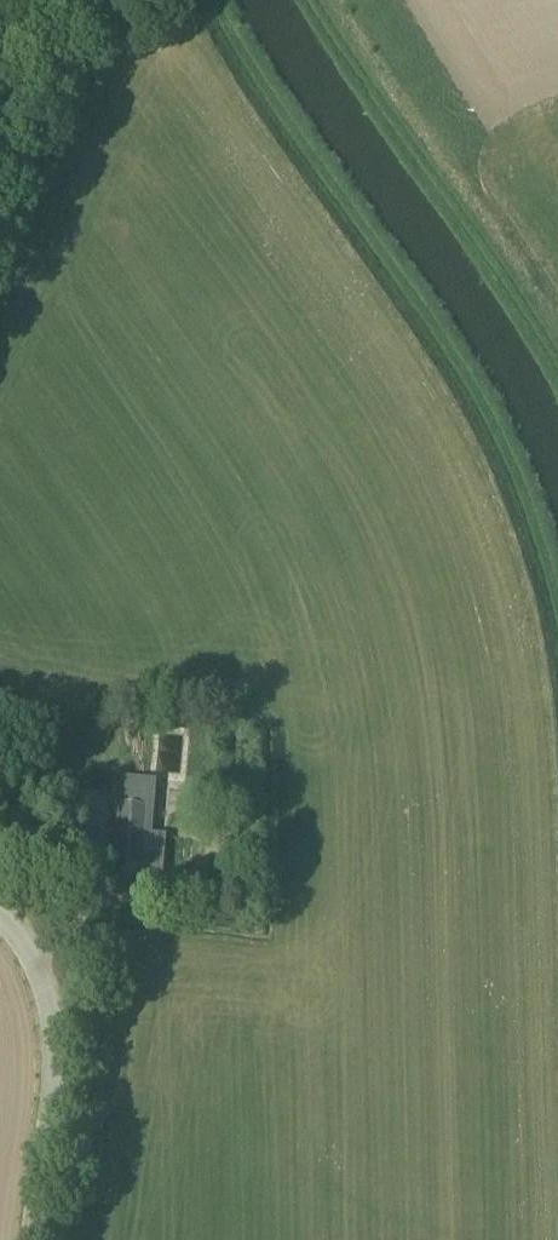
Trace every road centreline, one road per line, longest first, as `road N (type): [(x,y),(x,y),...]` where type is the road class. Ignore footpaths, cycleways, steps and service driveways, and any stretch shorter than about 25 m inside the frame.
road 1 (unclassified): [(30,1239),(51,1047),(41,975),(0,921)]

